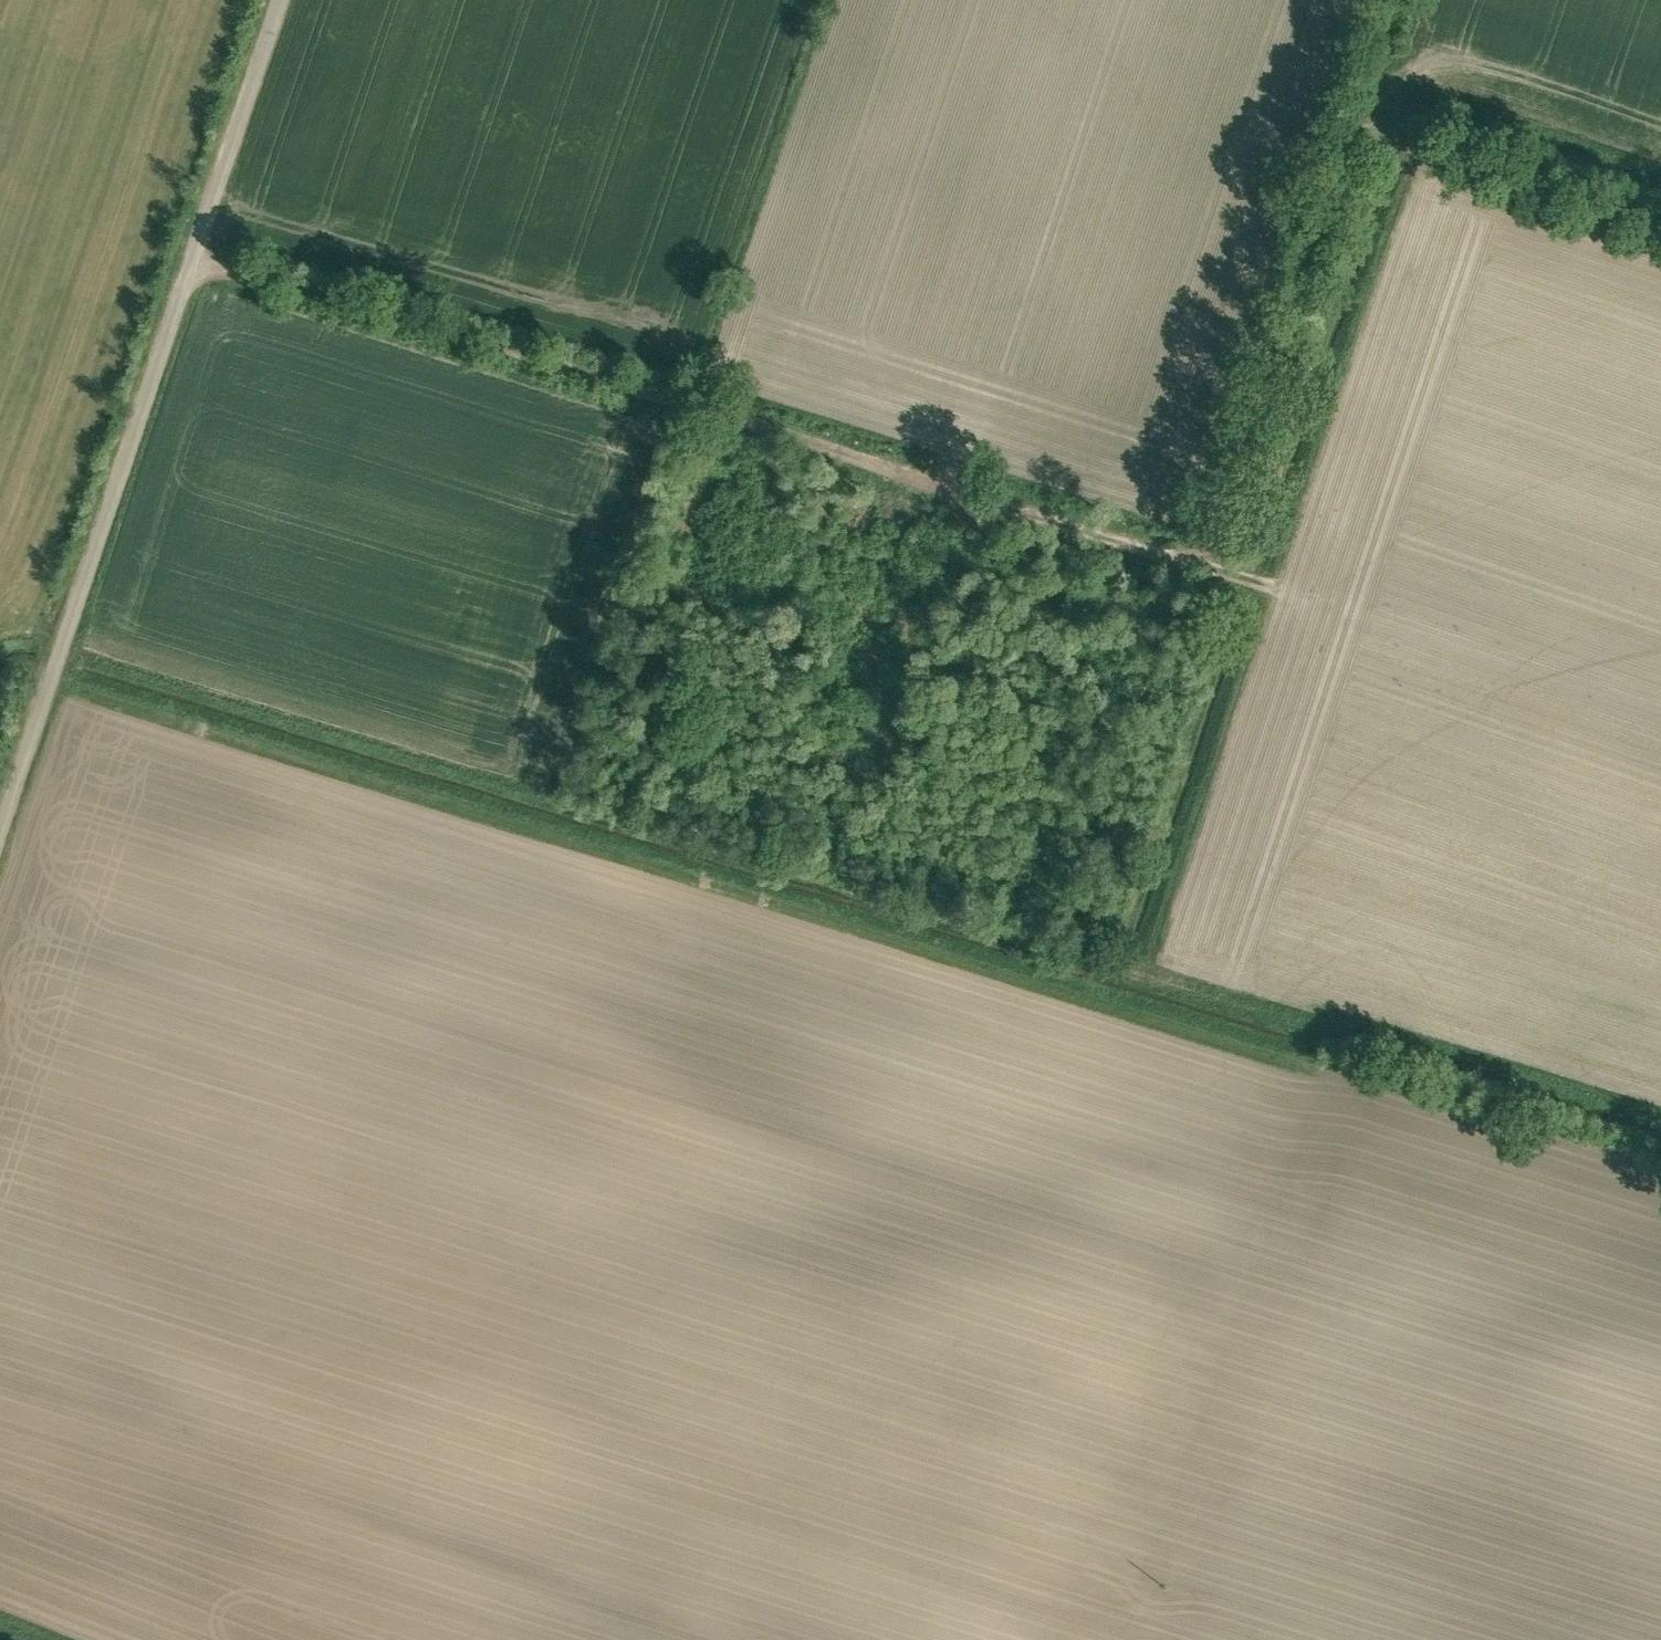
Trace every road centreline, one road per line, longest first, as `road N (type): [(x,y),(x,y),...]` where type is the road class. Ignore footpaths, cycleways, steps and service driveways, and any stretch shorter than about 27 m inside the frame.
road 1 (unclassified): [(283,0),(0,826)]
road 2 (track): [(1401,0),(1223,538)]
road 3 (track): [(202,243),(690,391)]
road 4 (track): [(1382,60),(1660,153)]

